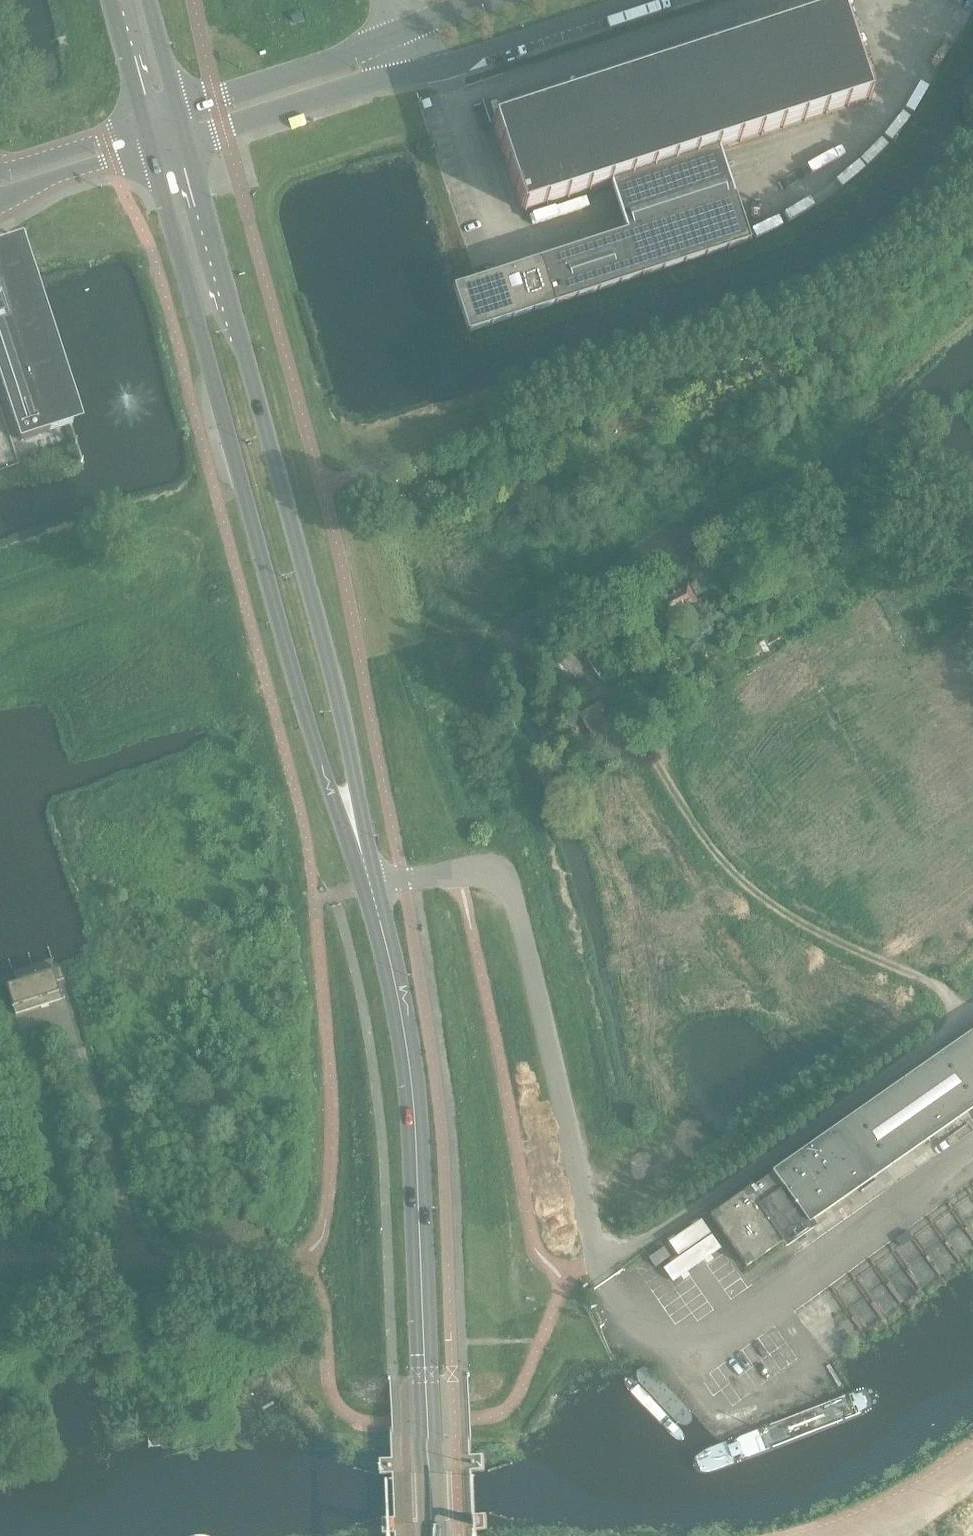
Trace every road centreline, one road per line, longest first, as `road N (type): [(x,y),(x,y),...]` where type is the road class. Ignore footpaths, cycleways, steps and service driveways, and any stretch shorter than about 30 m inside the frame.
road 1 (secondary): [(150,150),(325,777),(357,824)]
road 2 (secondary): [(357,824),(355,768),(183,143)]
road 3 (secondary): [(430,1377),(414,1091),(371,886)]
road 4 (unclassified): [(406,79),(664,0)]
road 5 (unclassified): [(183,143),(406,79)]
road 6 (unclassified): [(393,36),(180,112)]
road 7 (unclassified): [(821,1535),(919,1491),(972,1456)]
road 8 (unclassified): [(0,203),(150,150)]
road 9 (secondary): [(430,1377),(437,1535)]
road 10 (unclassified): [(144,126),(0,171)]
road 11 (secondary): [(108,0),(144,126)]

